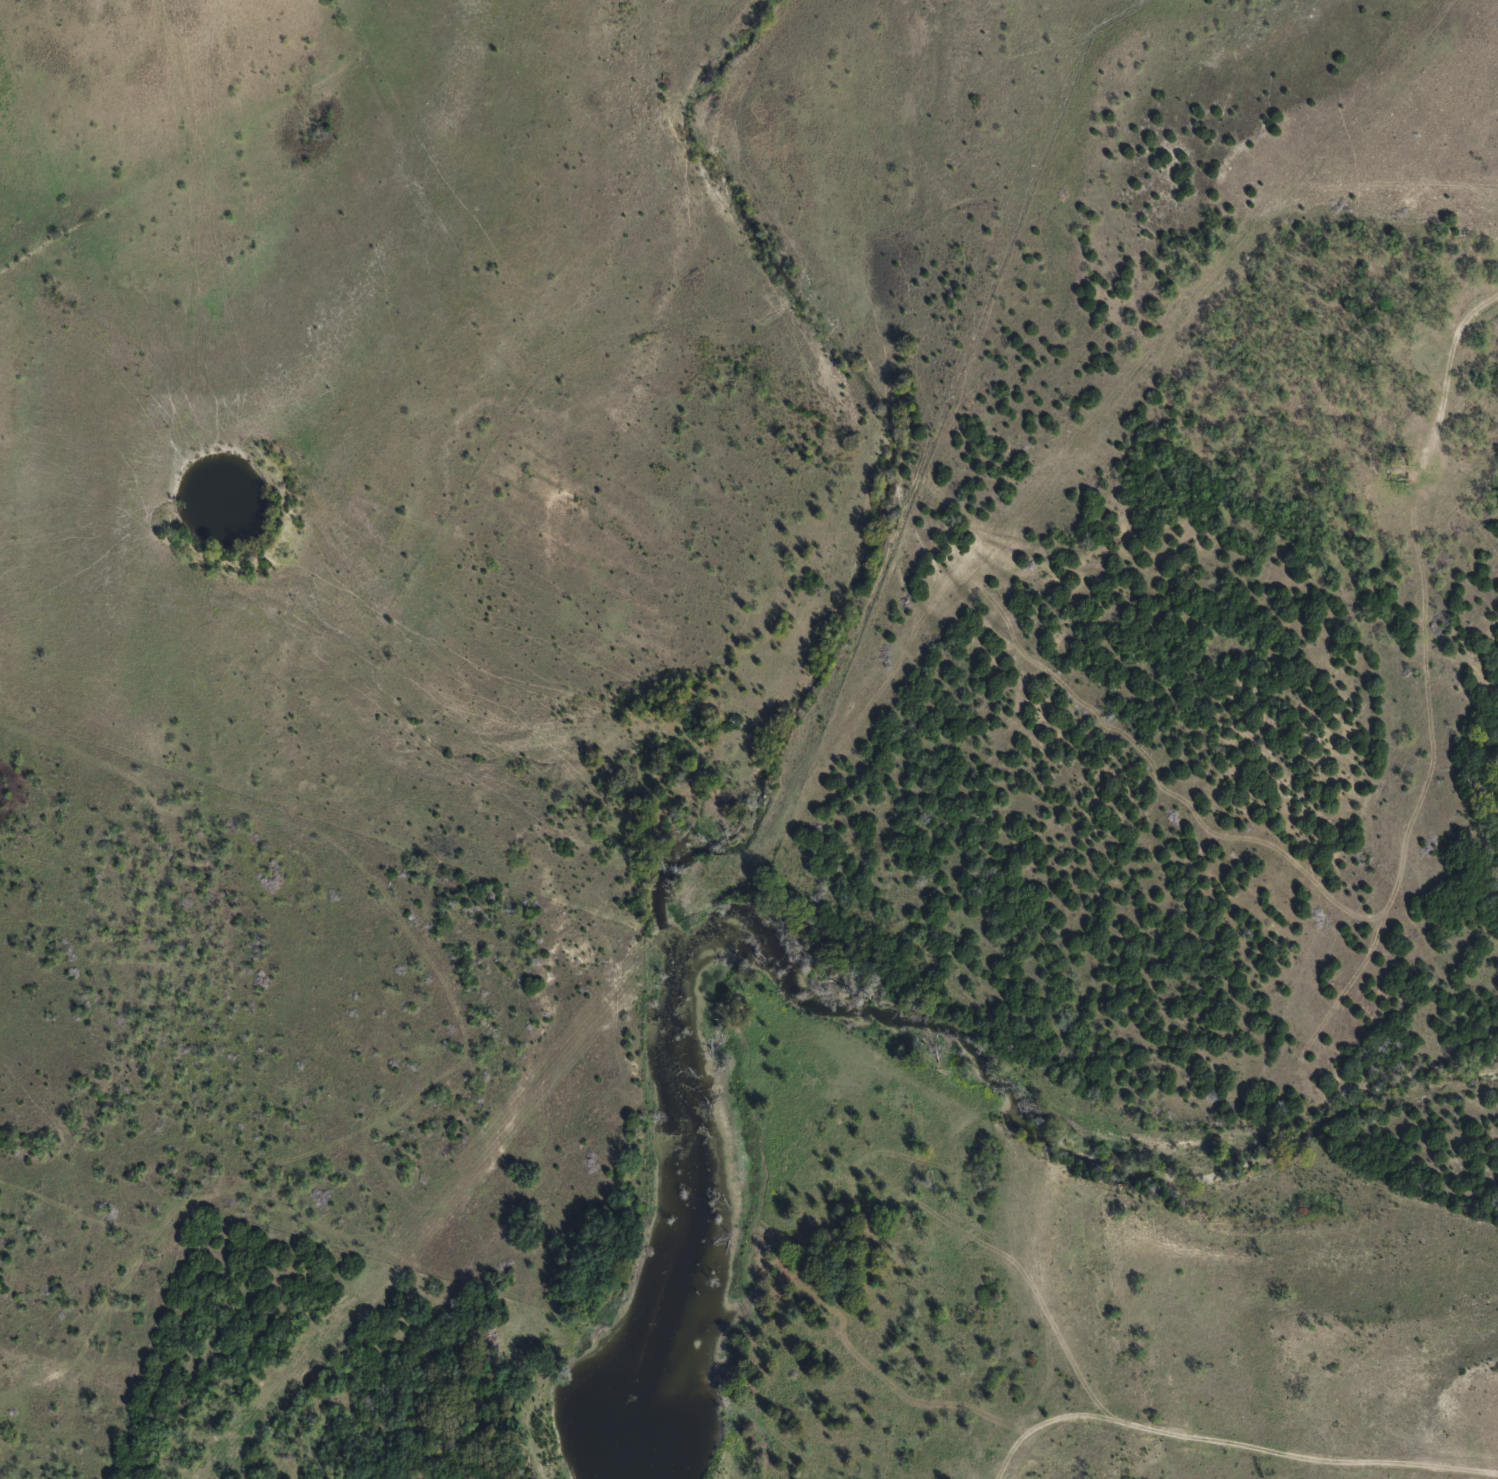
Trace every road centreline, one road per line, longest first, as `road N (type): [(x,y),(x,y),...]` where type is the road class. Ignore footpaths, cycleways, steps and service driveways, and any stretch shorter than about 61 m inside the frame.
road 1 (track): [(1398,355),(1453,300),(1497,218)]

